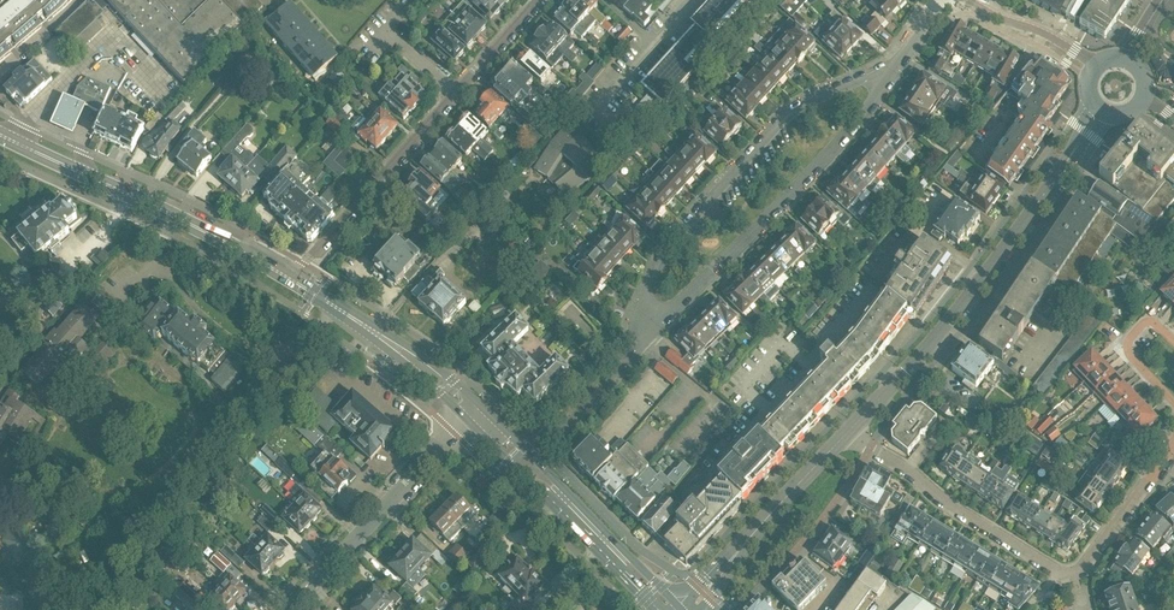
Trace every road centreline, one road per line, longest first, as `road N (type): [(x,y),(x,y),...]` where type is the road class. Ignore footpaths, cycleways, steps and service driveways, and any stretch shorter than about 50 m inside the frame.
road 1 (residential): [(1173,447),(1074,576),(953,507),(850,431)]
road 2 (residential): [(899,66),(791,115),(676,238),(649,286),(652,333)]
road 3 (residential): [(652,333),(899,66)]
road 4 (secondary): [(286,276),(0,134)]
road 5 (secondary): [(681,604),(479,407)]
road 6 (secondary): [(467,420),(660,609)]
road 7 (residential): [(291,609),(467,420)]
road 8 (residential): [(452,97),(286,276)]
road 9 (residential): [(681,604),(850,431)]
road 10 (residential): [(850,431),(1002,254)]
road 11 (unclassified): [(1002,254),(1100,115)]
road 12 (secondary): [(479,407),(420,354),(364,324)]
road 13 (secondary): [(364,324),(467,420)]
road 14 (residential): [(1090,69),(968,0)]
road 15 (residential): [(538,0),(452,97)]

